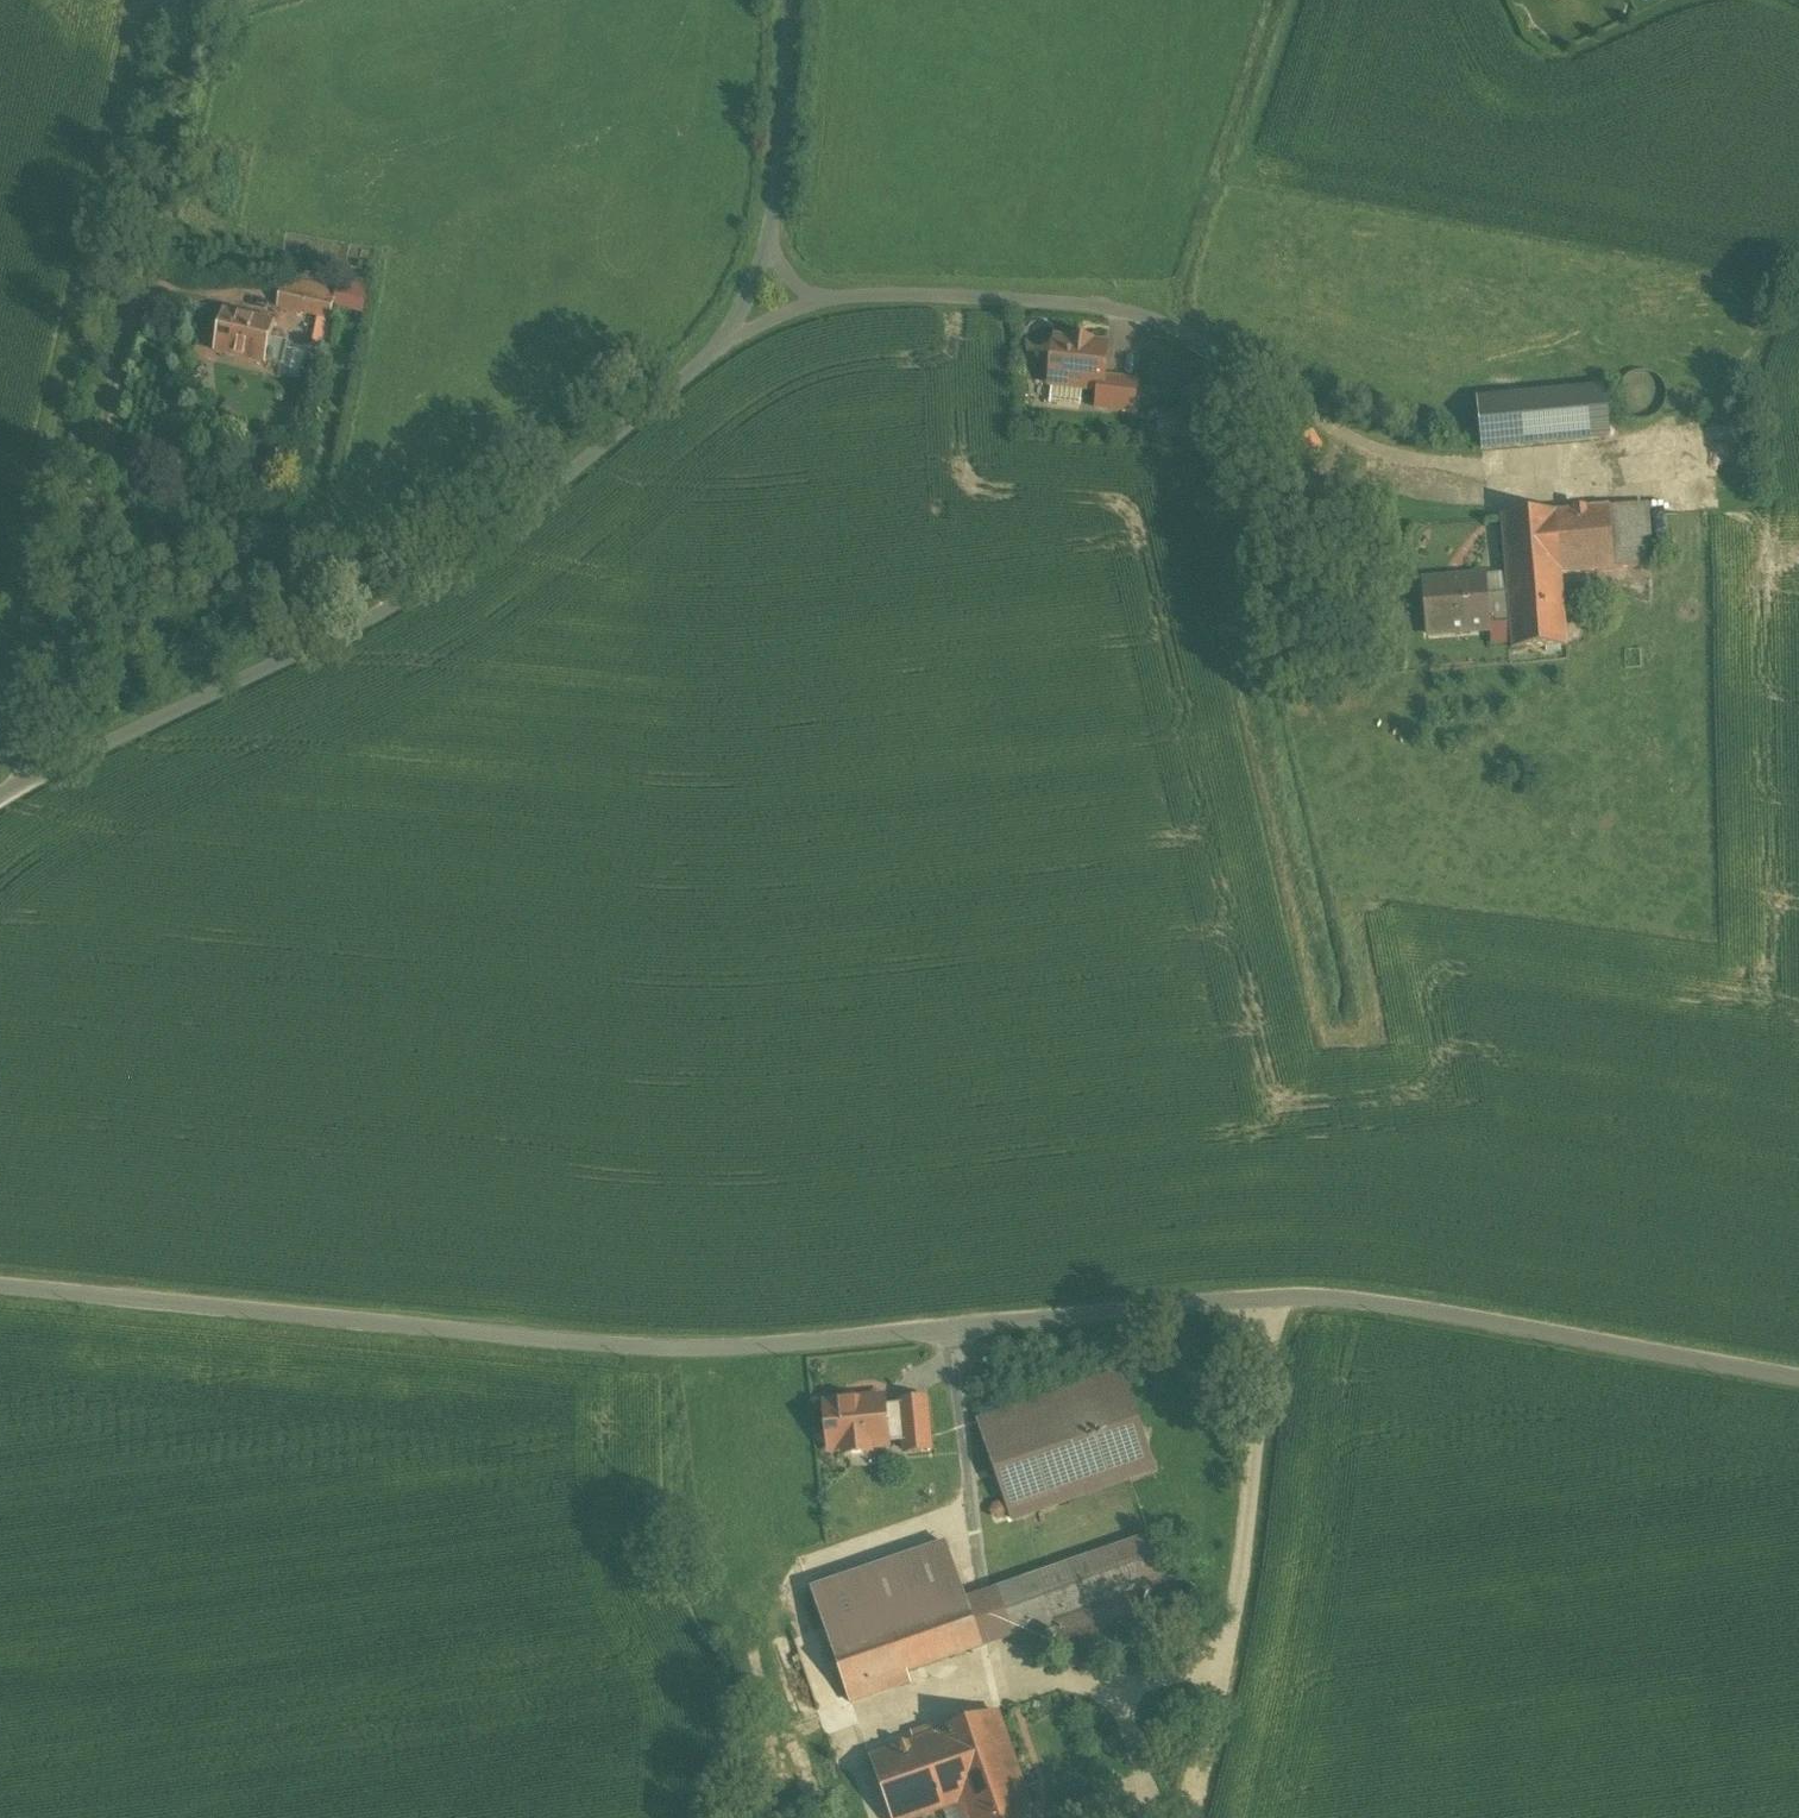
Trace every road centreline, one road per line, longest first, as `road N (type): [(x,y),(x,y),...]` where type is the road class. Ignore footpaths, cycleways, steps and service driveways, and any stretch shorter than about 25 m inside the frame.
road 1 (unclassified): [(0,1283),(674,1349),(1315,1299),(1798,1379)]
road 2 (unclassified): [(790,0),(763,253),(731,321),(467,554),(0,795)]
road 3 (track): [(0,660),(129,0)]

